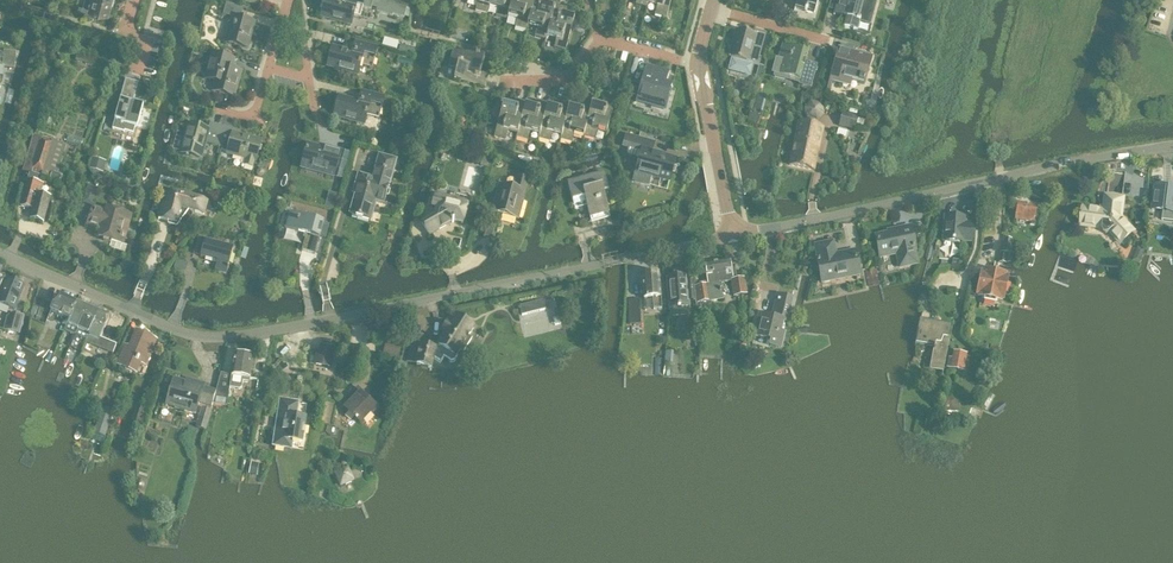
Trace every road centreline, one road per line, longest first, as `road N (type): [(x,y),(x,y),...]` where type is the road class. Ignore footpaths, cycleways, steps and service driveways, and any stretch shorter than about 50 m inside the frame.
road 1 (tertiary): [(602,265),(213,340),(0,253)]
road 2 (tertiary): [(1172,146),(733,231)]
road 3 (tertiary): [(733,231),(698,66)]
road 4 (tertiary): [(602,265),(733,231)]
road 5 (residential): [(218,109),(254,118),(280,24)]
road 6 (residential): [(327,135),(303,36),(280,24)]

